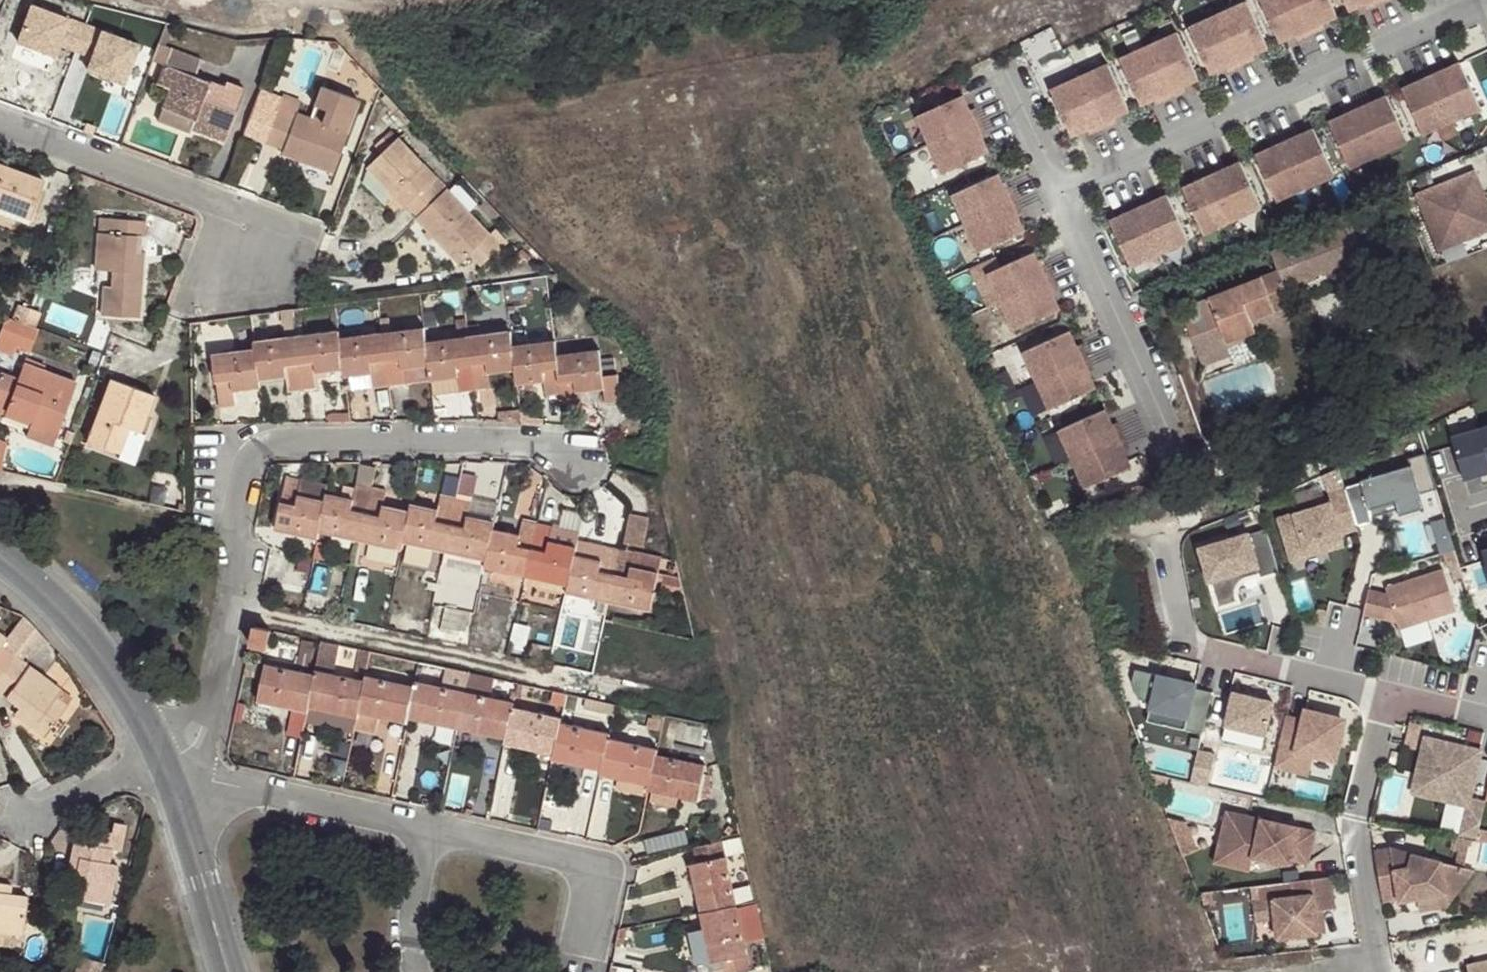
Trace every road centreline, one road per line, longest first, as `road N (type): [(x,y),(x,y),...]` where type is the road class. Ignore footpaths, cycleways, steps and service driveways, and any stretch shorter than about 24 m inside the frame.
road 1 (residential): [(160,759),(201,736),(244,473),(262,447),(535,444),(577,460)]
road 2 (residential): [(1052,199),(1486,8)]
road 3 (residential): [(0,124),(247,217),(224,281)]
road 4 (residential): [(1161,526),(1182,628),(1195,645),(1387,693)]
road 5 (residential): [(1052,199),(1164,452)]
road 6 (residential): [(426,832),(212,781),(160,759)]
road 7 (residential): [(577,971),(595,881),(587,866),(426,832)]
road 8 (residential): [(1385,958),(1356,830),(1387,693)]
road 9 (secondary): [(0,556),(84,635),(160,759)]
road 10 (secondary): [(160,759),(228,971)]
road 11 (residential): [(160,759),(51,812),(0,822)]
road 12 (residential): [(426,832),(414,928),(417,971)]
road 13 (residential): [(997,81),(1052,199)]

